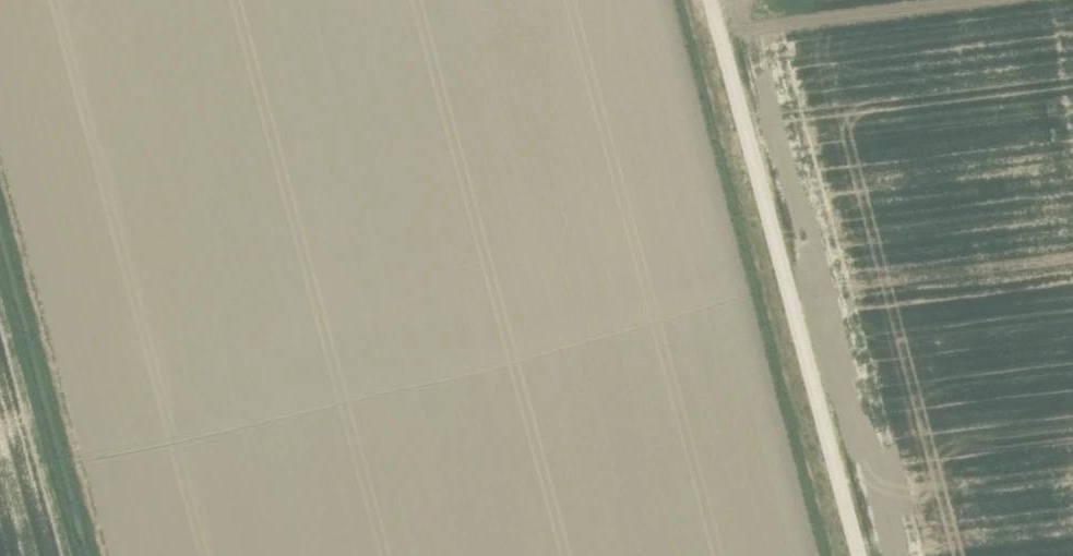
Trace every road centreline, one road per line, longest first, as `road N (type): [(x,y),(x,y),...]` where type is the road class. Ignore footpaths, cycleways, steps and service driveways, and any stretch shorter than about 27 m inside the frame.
road 1 (track): [(710,0),(815,386)]

